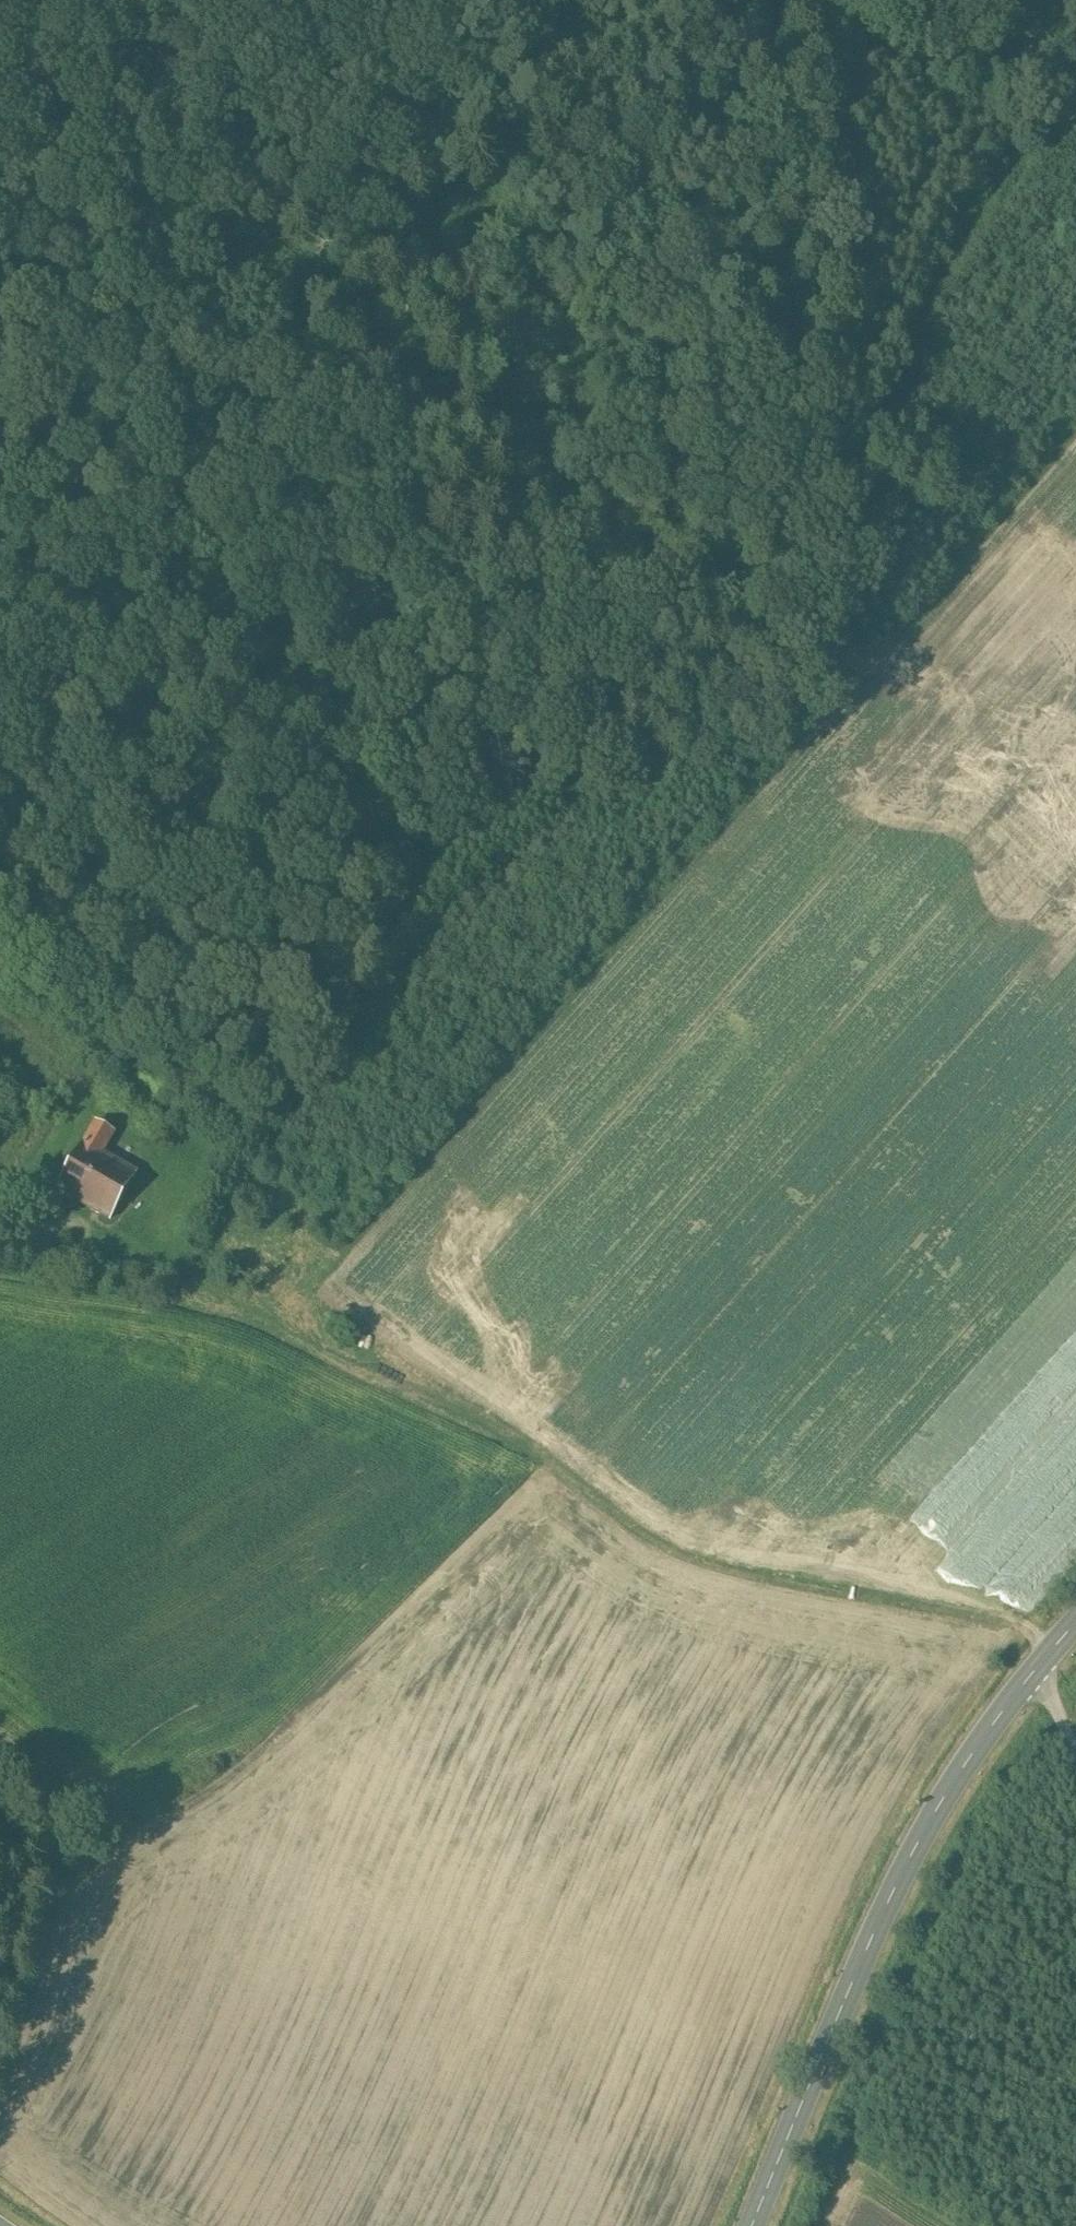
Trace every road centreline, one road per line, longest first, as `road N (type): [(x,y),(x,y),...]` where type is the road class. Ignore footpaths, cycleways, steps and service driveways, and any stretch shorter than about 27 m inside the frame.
road 1 (tertiary): [(1028,1679),(960,1770),(894,1887),(752,2225)]
road 2 (track): [(1054,1648),(1002,1619),(690,1554),(612,1514)]
road 3 (unclassified): [(907,0),(1075,113)]

